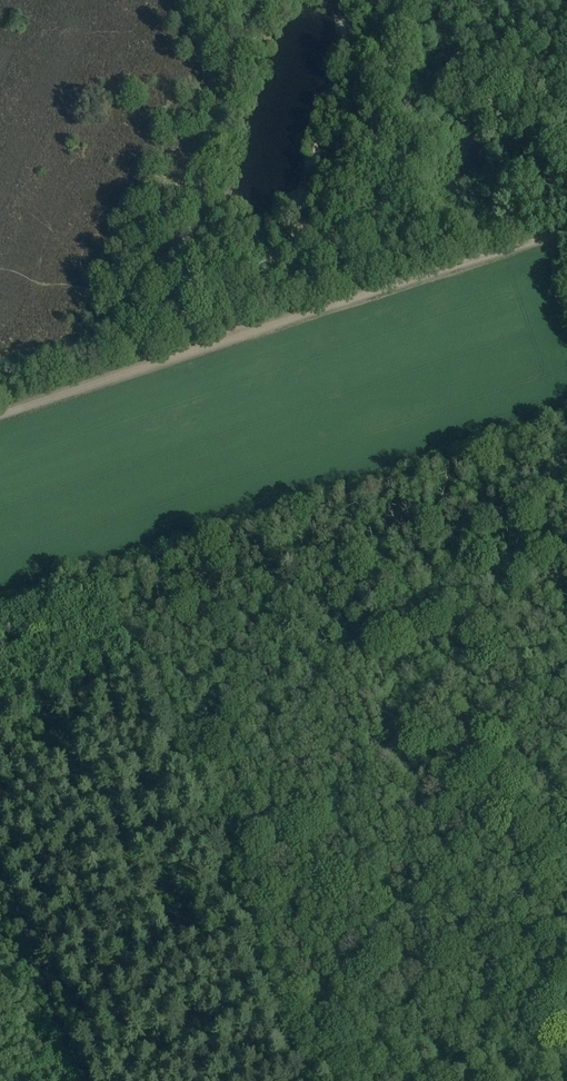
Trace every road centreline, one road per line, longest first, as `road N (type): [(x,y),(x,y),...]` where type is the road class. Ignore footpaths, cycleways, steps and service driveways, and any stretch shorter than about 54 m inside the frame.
road 1 (track): [(566,425),(0,616)]
road 2 (track): [(252,0),(205,143),(192,240),(247,332)]
road 3 (track): [(247,332),(546,236)]
road 4 (track): [(0,413),(247,332)]

